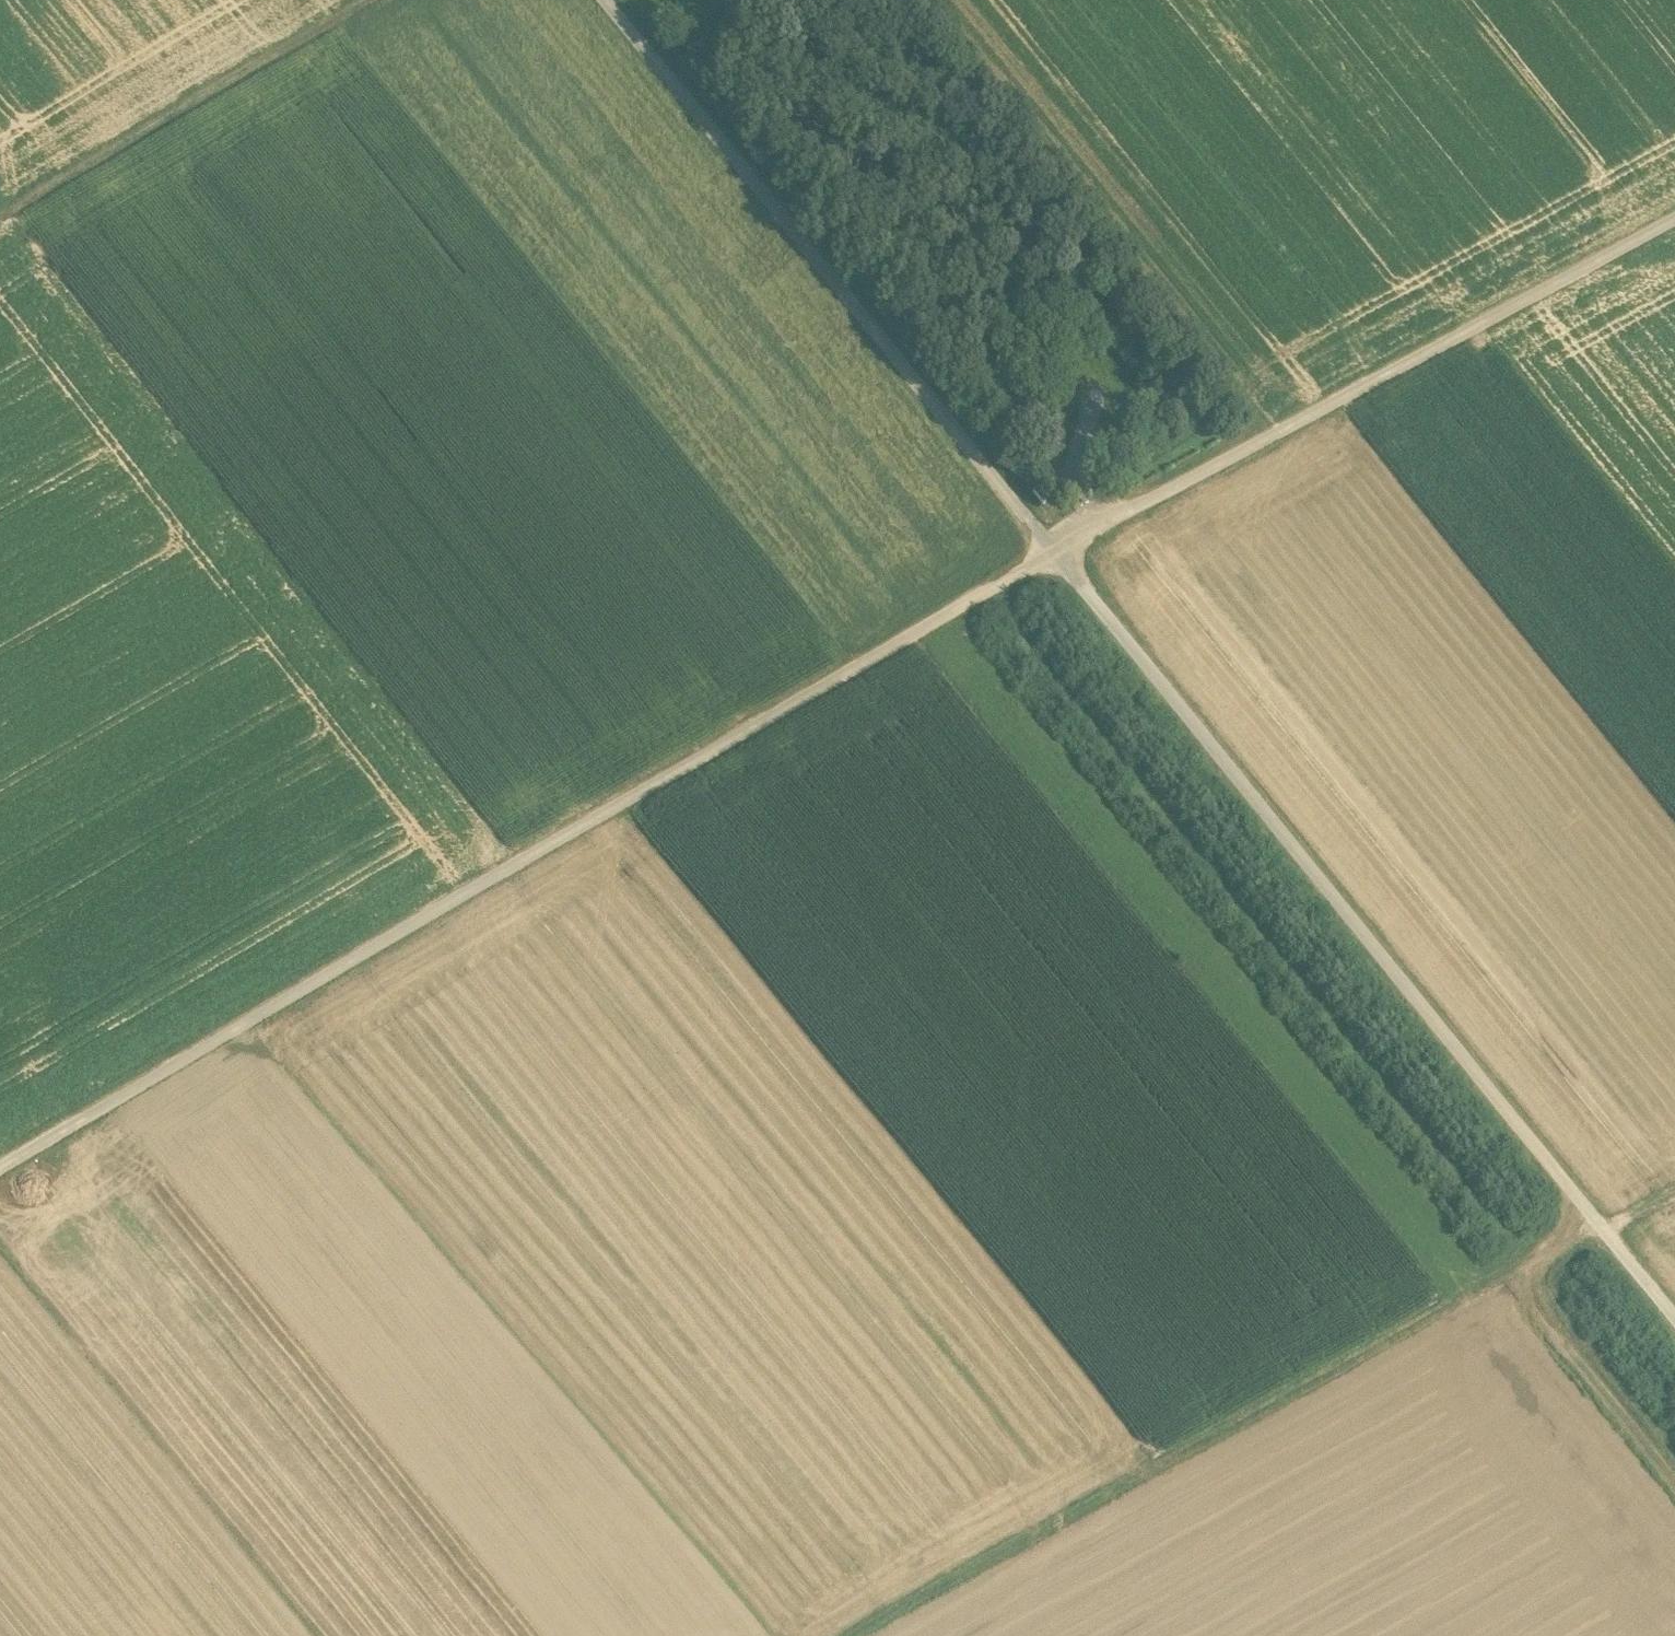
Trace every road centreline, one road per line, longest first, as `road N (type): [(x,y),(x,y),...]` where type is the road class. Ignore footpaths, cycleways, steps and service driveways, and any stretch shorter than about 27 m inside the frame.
road 1 (track): [(0,1186),(644,808),(1054,552)]
road 2 (track): [(1054,552),(1674,1317)]
road 3 (track): [(1674,1190),(864,1635)]
road 4 (track): [(609,0),(1054,552)]
road 5 (track): [(1054,552),(1674,217)]
road 6 (track): [(409,0),(0,238)]

